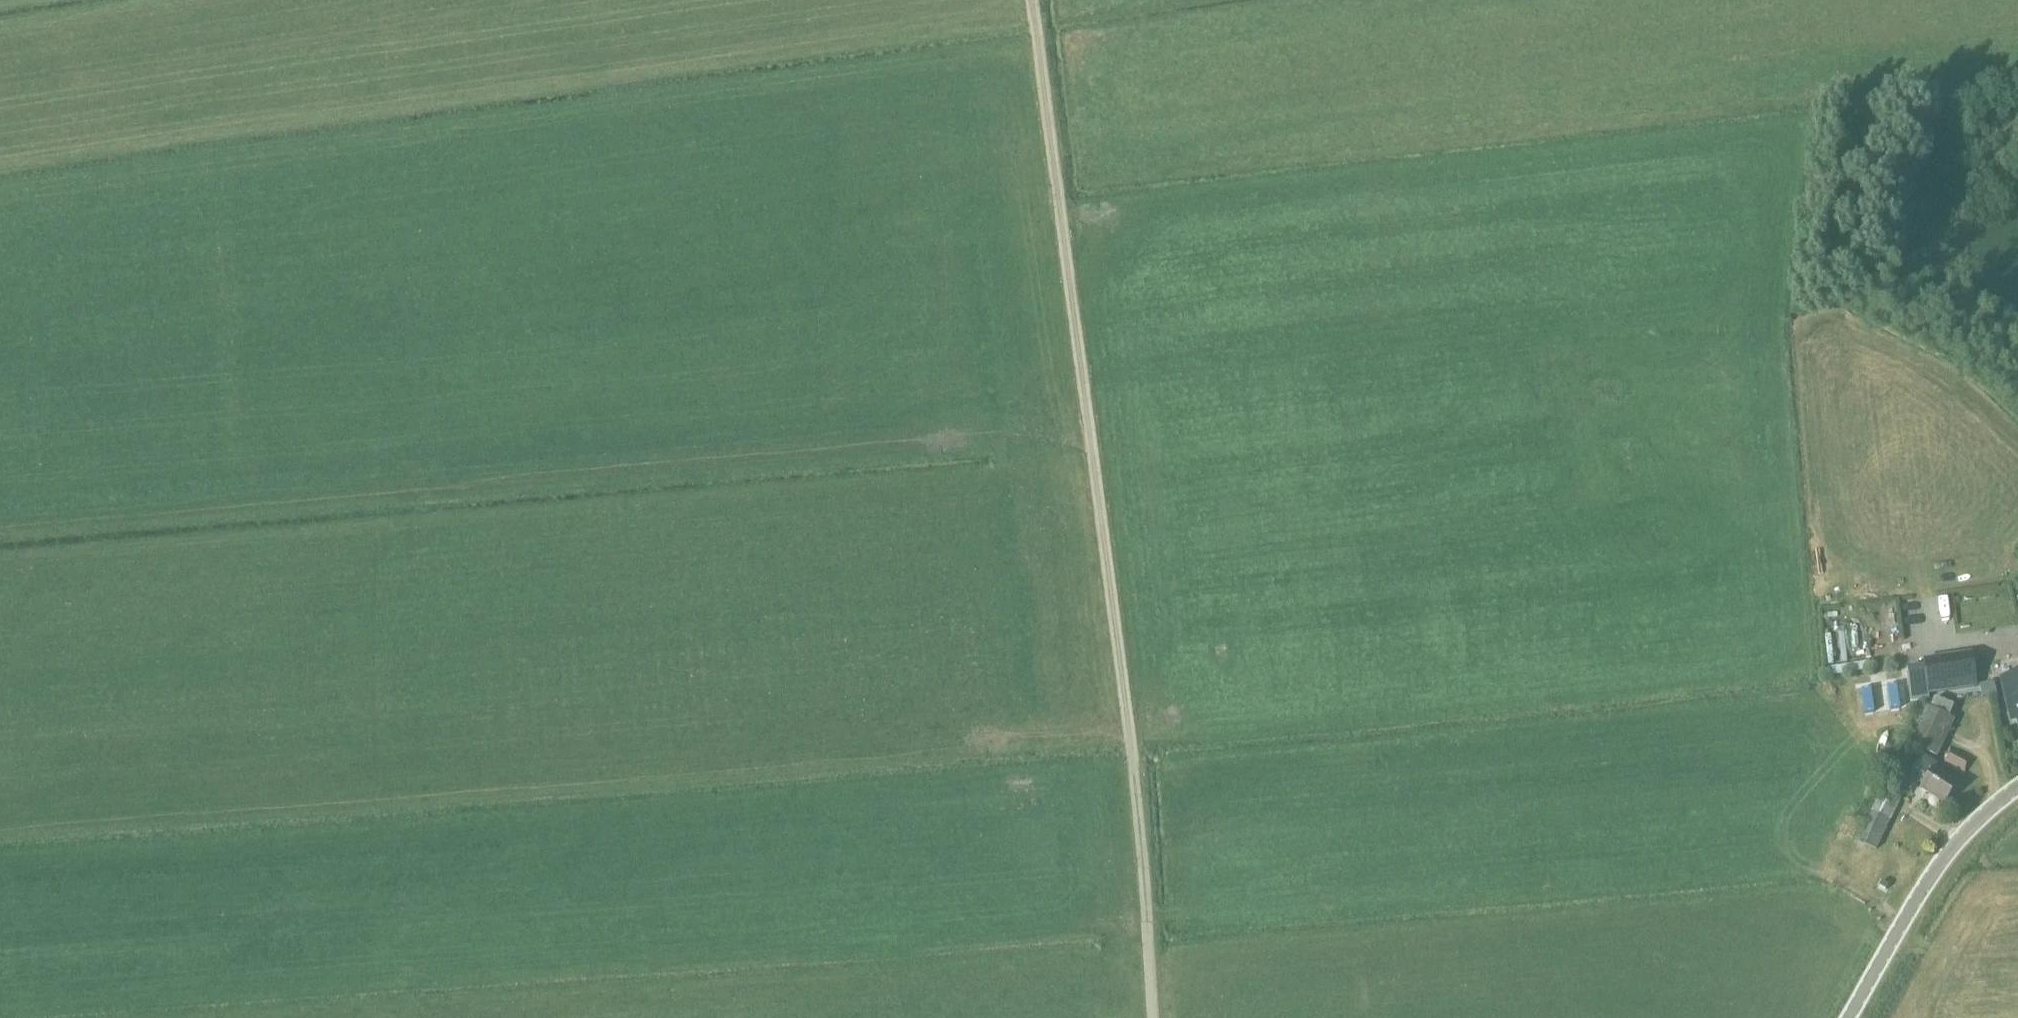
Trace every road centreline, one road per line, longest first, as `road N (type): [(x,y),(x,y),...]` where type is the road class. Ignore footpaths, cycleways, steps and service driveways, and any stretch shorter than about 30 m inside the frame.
road 1 (track): [(1033,0),(1135,758),(1152,1017)]
road 2 (unclassified): [(1849,1017),(1938,868),(2017,788)]

